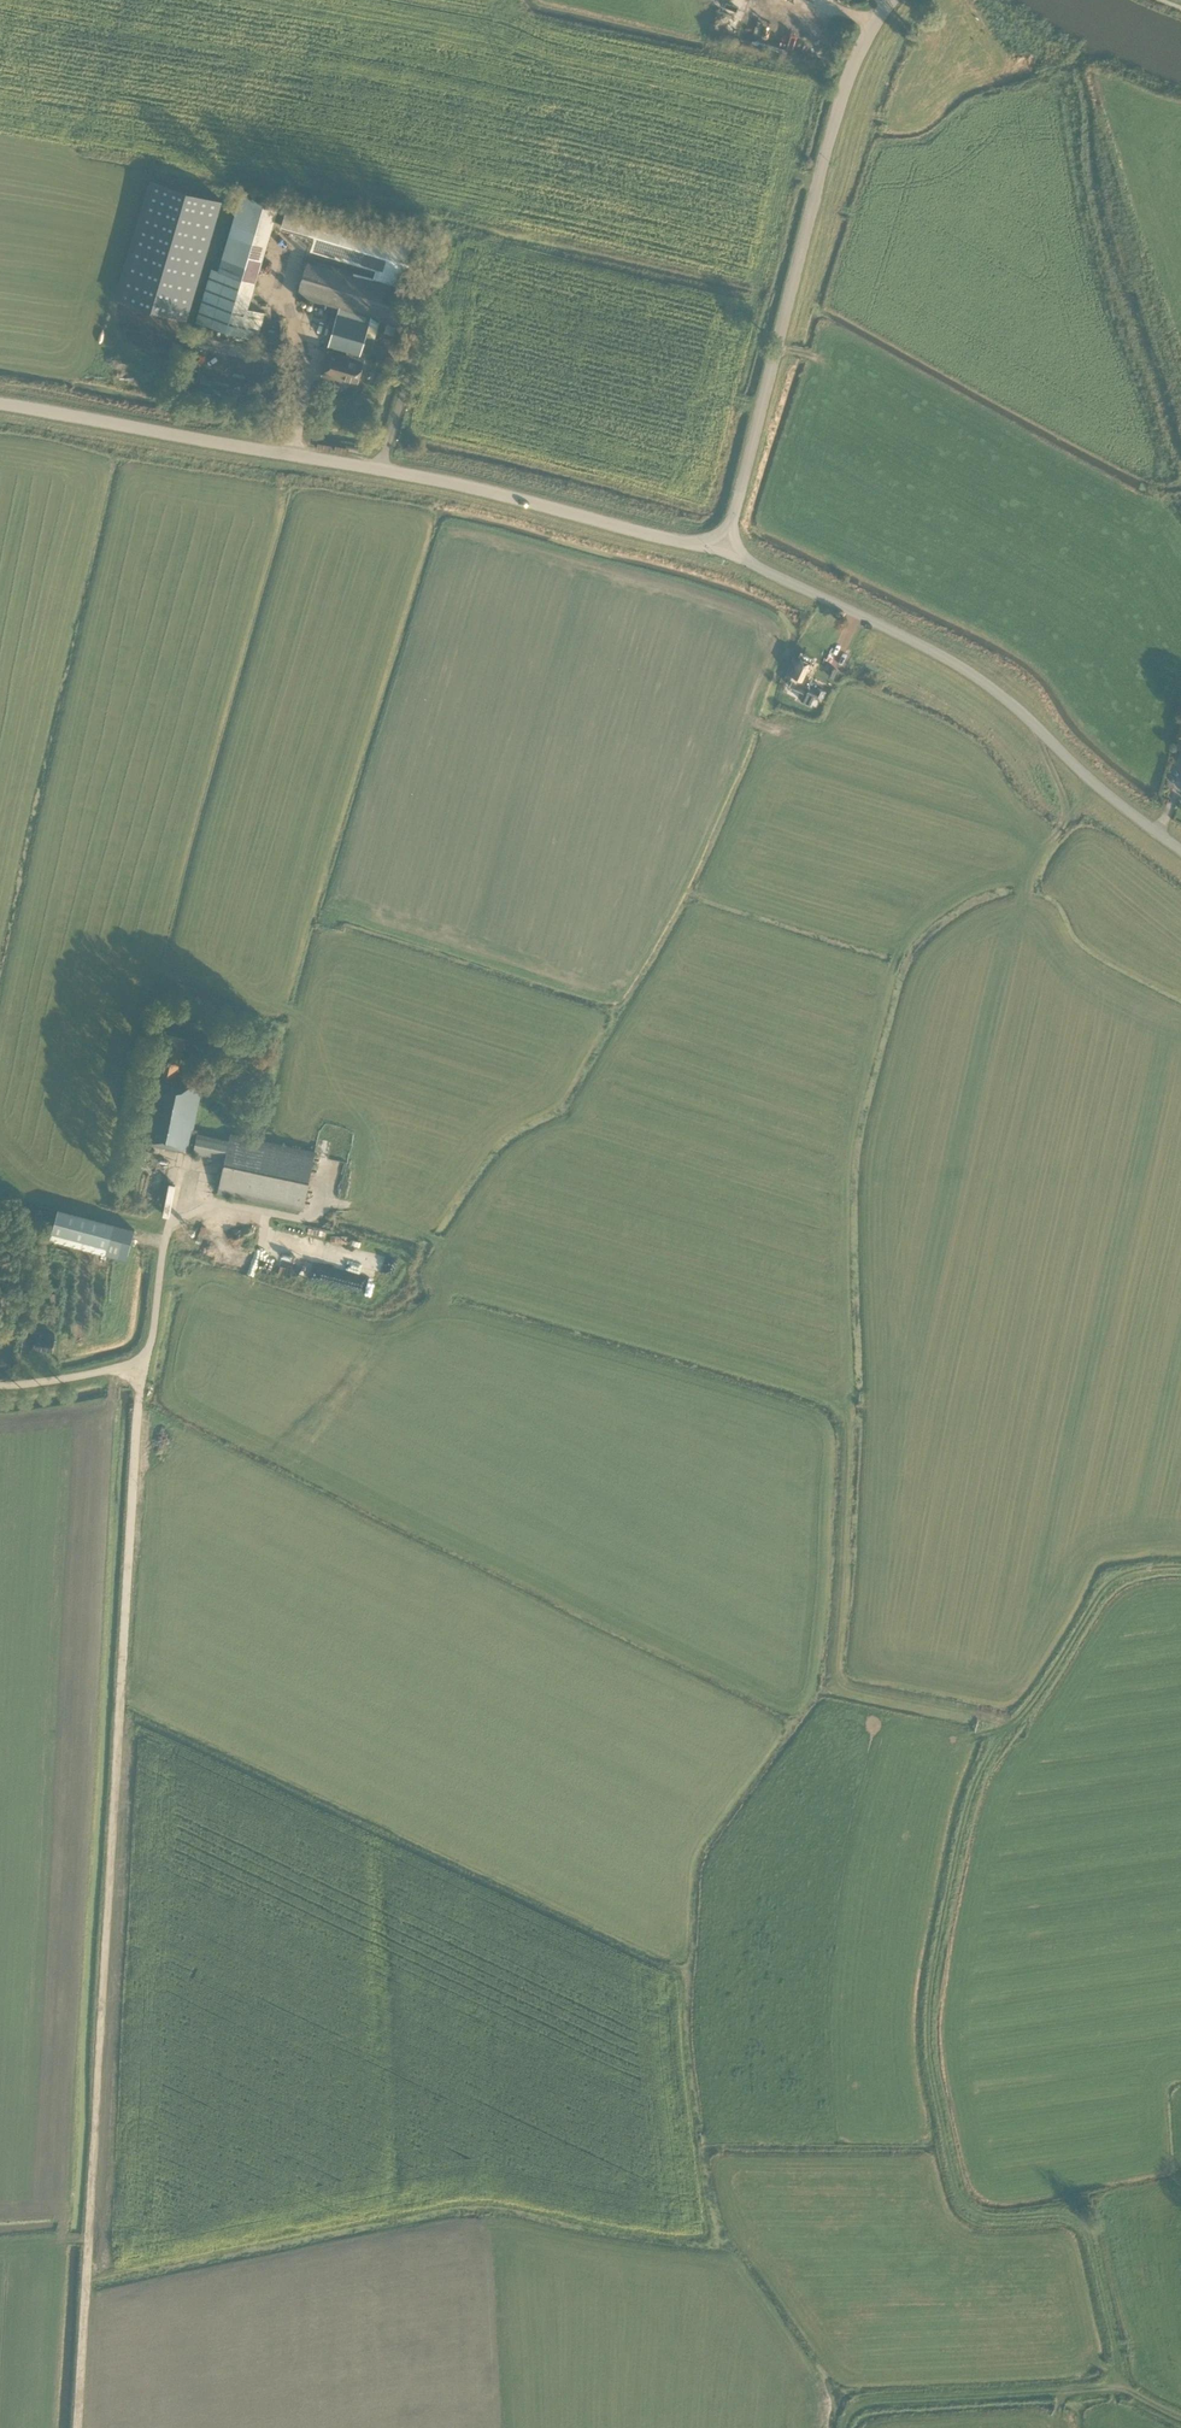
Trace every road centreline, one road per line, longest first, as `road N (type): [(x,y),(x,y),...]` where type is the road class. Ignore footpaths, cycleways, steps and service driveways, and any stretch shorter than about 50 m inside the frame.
road 1 (track): [(1119,2390),(1083,2214),(974,2210),(947,2157),(923,2037),(937,1917),(974,1777),(1115,1576),(1180,1570)]
road 2 (tertiary): [(725,550),(403,473),(0,402)]
road 3 (tertiary): [(725,550),(846,84),(896,0)]
road 4 (unclassified): [(1180,848),(960,665),(725,550)]
road 5 (track): [(1119,2390),(858,2405),(840,2427)]
road 6 (unclassified): [(167,1233),(151,1346),(140,1364),(0,1387)]

